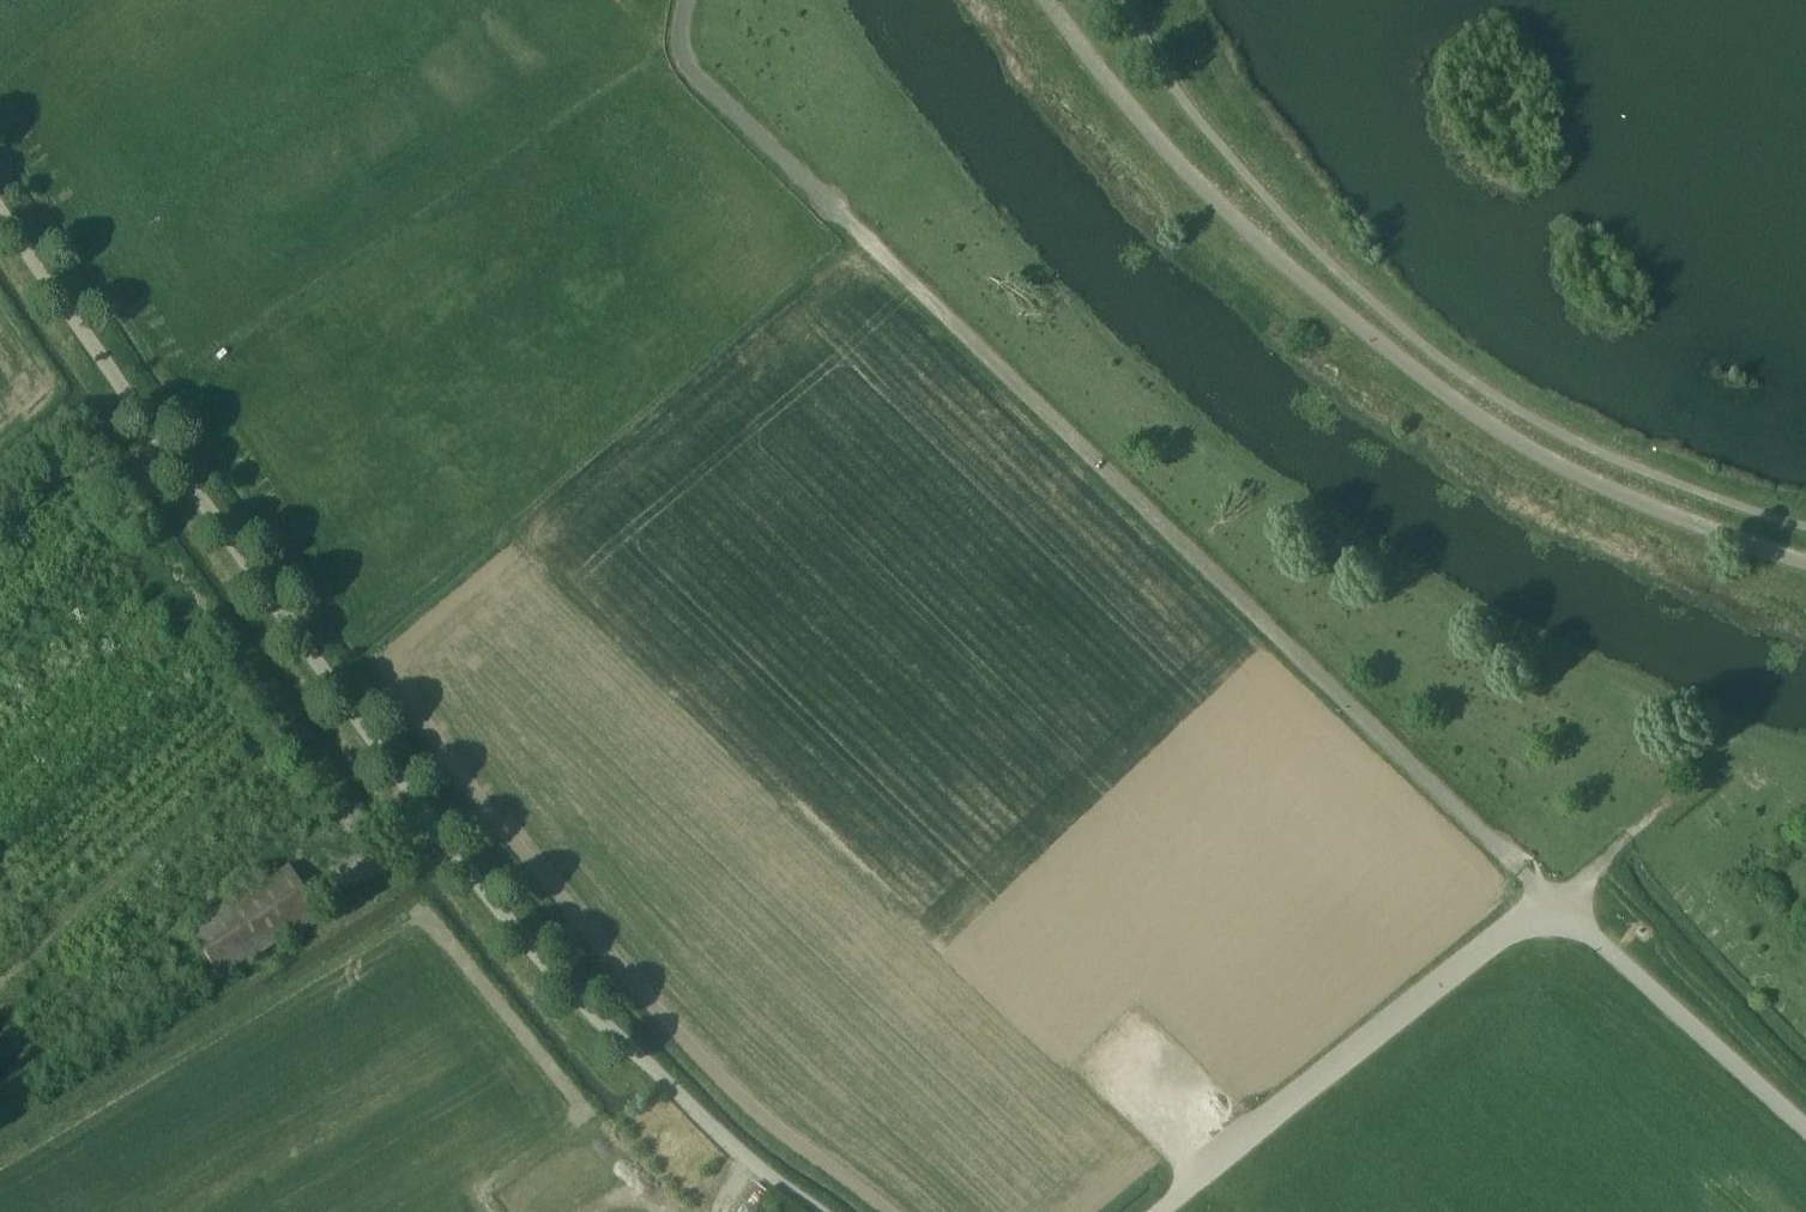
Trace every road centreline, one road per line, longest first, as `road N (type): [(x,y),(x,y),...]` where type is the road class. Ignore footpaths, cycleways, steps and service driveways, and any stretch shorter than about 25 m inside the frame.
road 1 (unclassified): [(818,1211),(739,1153),(617,1037),(477,880),(0,211)]
road 2 (unclassified): [(1556,908),(698,79),(680,49),(687,0)]
road 3 (unclassified): [(1159,1211),(1507,931),(1556,908)]
road 4 (unclassified): [(1805,1130),(1556,908)]
road 5 (unclassified): [(1556,908),(1658,810)]

